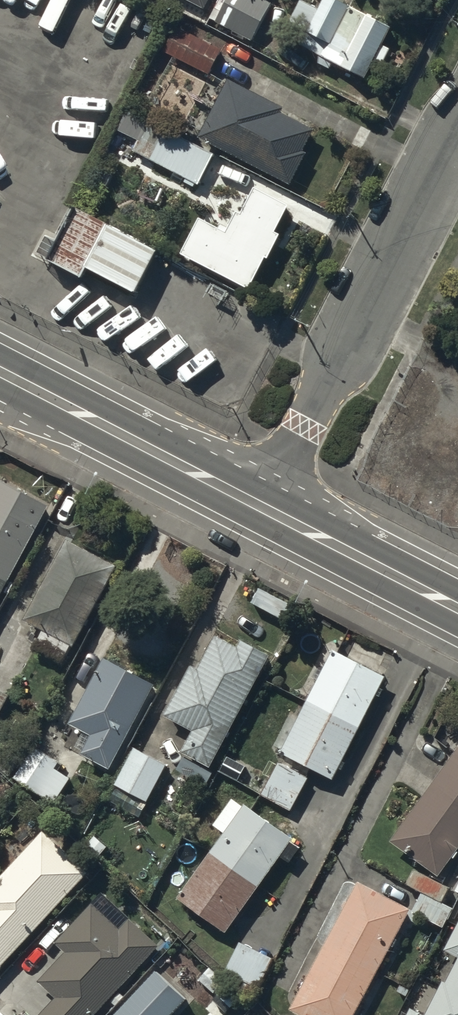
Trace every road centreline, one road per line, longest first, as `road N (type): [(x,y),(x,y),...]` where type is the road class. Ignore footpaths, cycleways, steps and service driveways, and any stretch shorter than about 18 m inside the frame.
road 1 (residential): [(257,504),(457,126)]
road 2 (secondary): [(257,504),(0,371)]
road 3 (secondary): [(457,607),(257,504)]

